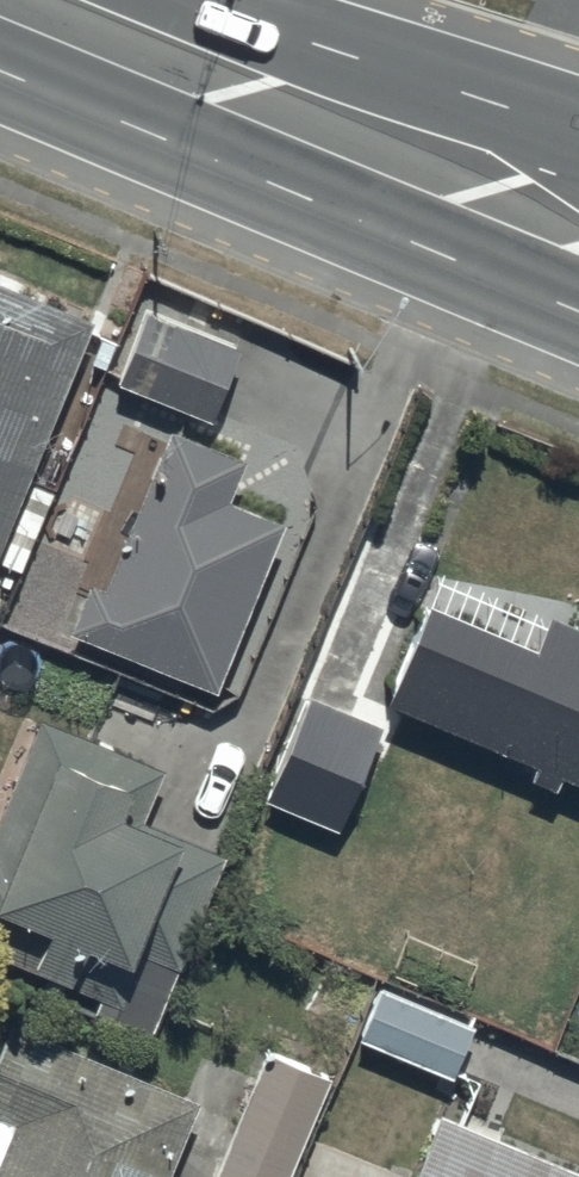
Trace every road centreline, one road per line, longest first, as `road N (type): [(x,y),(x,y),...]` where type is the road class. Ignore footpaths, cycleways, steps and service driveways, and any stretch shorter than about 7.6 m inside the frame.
road 1 (trunk): [(578,315),(0,82)]
road 2 (trunk): [(188,0),(578,161)]

